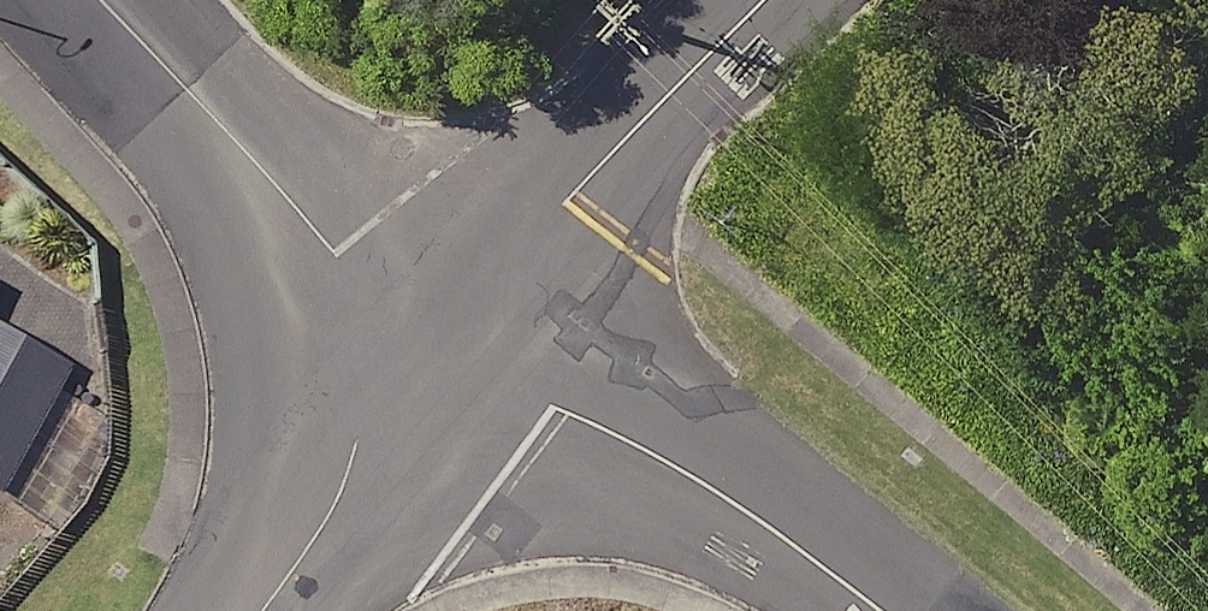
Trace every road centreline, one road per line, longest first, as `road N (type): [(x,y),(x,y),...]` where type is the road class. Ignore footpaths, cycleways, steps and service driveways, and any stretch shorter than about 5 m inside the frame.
road 1 (residential): [(879,610),(661,459),(555,415),(377,373)]
road 2 (residential): [(772,0),(573,208),(377,373)]
road 3 (residential): [(100,0),(334,249),(377,373)]
road 4 (residential): [(377,373),(354,476),(285,610)]

